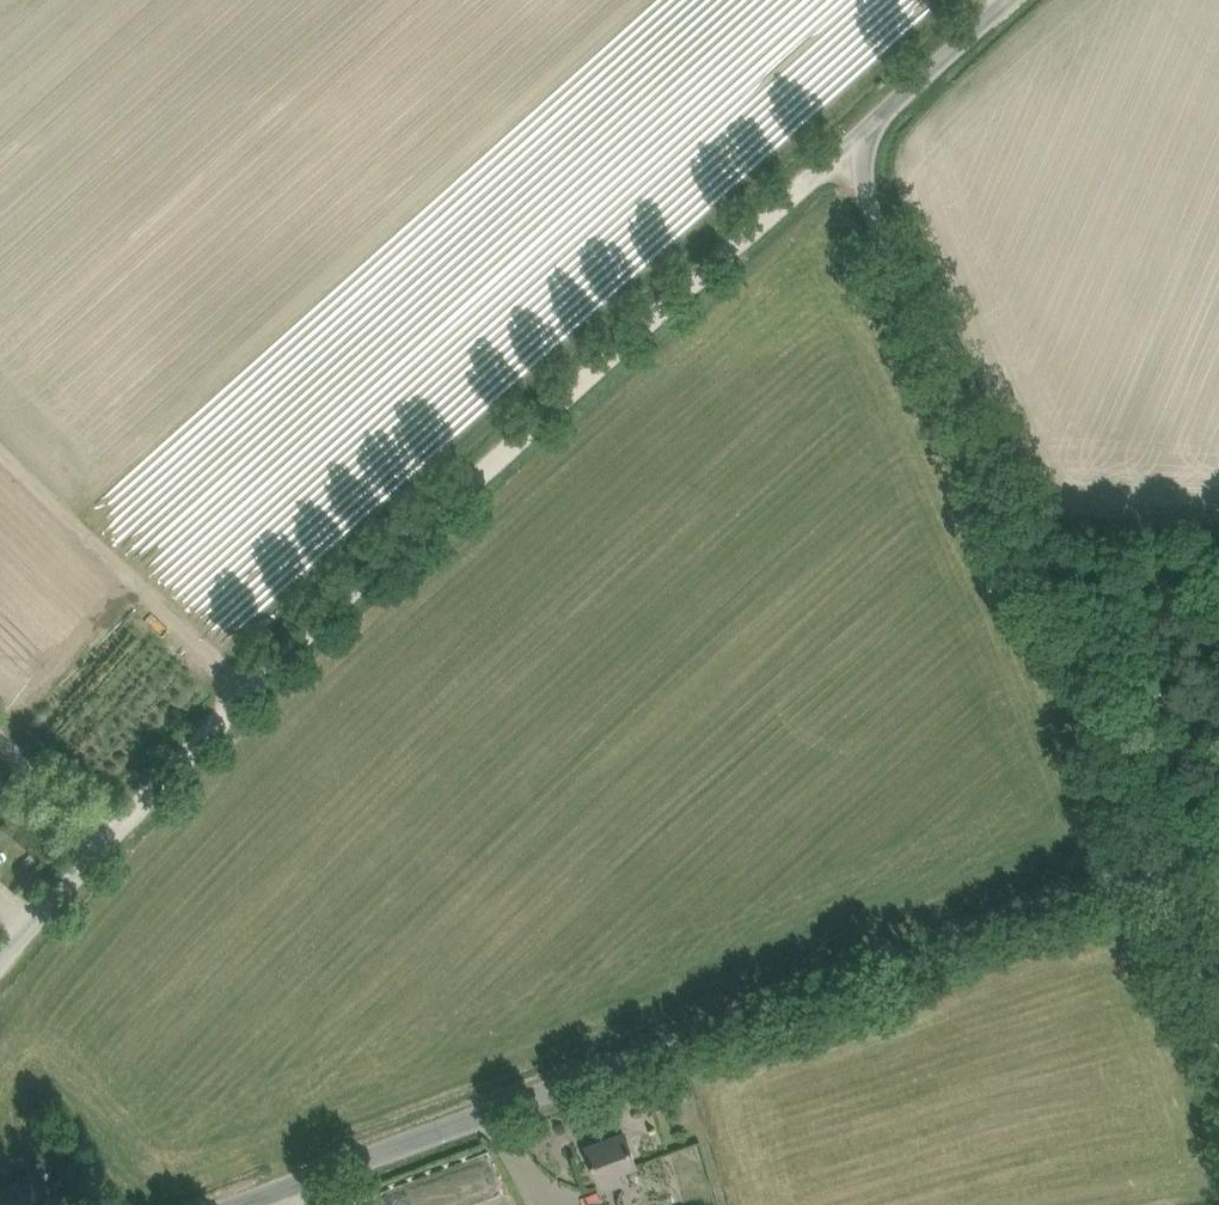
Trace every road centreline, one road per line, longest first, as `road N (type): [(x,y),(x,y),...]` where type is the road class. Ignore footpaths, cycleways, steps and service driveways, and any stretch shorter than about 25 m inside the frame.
road 1 (track): [(0,952),(242,692),(845,148)]
road 2 (unclassified): [(1163,864),(845,148),(1008,0)]
road 3 (unclassified): [(248,1204),(1163,864)]
road 4 (track): [(242,692),(0,458)]
road 5 (track): [(1021,531),(1218,539)]
road 6 (track): [(1218,1027),(1163,864)]

